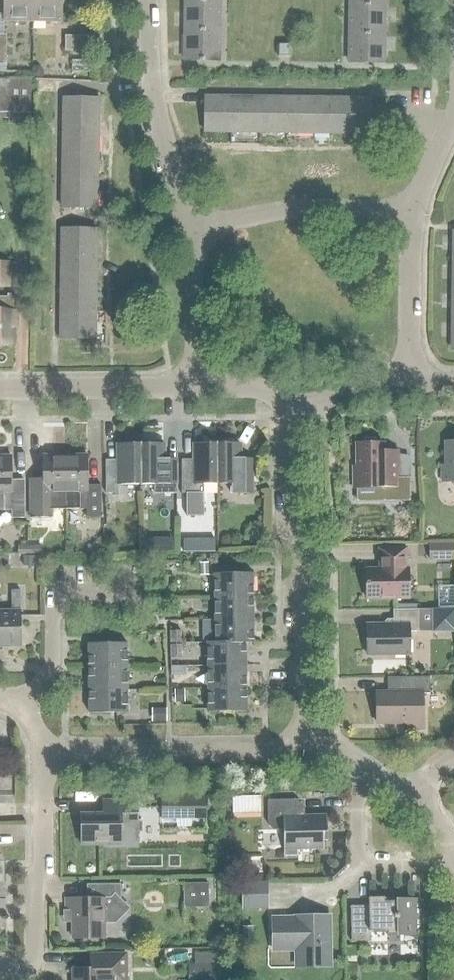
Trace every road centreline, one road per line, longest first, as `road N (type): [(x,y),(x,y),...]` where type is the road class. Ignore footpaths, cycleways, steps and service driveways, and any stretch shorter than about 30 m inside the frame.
road 1 (residential): [(303,744),(303,543),(283,514),(288,407)]
road 2 (residential): [(39,755),(303,744)]
road 3 (unclassified): [(192,223),(159,126),(151,0)]
road 4 (residential): [(39,755),(42,864),(22,979)]
road 5 (residential): [(192,223),(296,206),(408,219)]
road 6 (residential): [(18,703),(50,667),(52,596),(137,594)]
road 7 (residential): [(190,380),(0,383)]
road 8 (residential): [(453,858),(365,855),(364,770)]
road 9 (residential): [(412,380),(408,219)]
road 10 (unclassified): [(190,380),(192,223)]
road 11 (residential): [(412,380),(350,381),(319,402),(288,407)]

